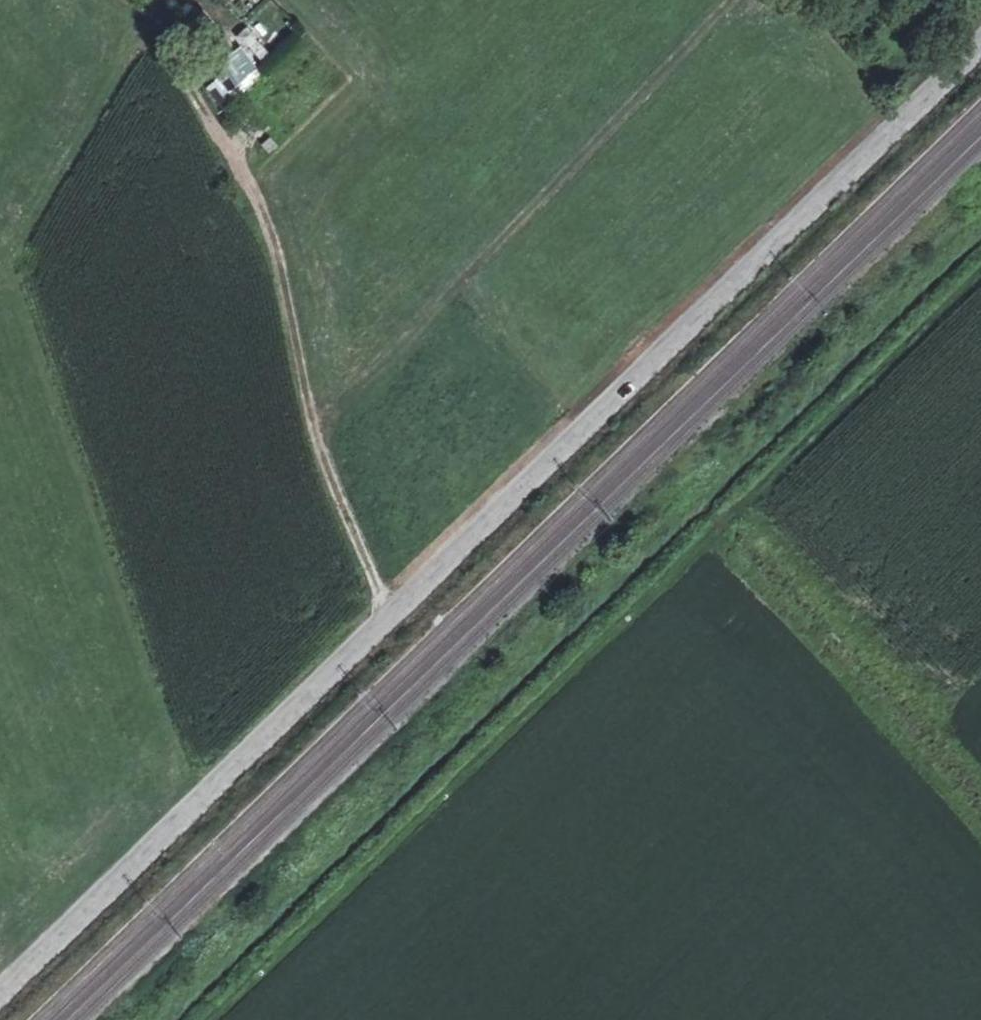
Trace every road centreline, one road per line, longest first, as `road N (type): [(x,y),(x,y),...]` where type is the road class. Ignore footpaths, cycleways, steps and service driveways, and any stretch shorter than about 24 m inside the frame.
road 1 (tertiary): [(980,48),(0,993)]
road 2 (track): [(205,1019),(742,501)]
road 3 (track): [(313,436),(737,0)]
road 4 (track): [(389,620),(313,436),(275,252),(185,85)]
road 5 (track): [(980,839),(721,523)]
road 6 (track): [(980,264),(742,501)]

